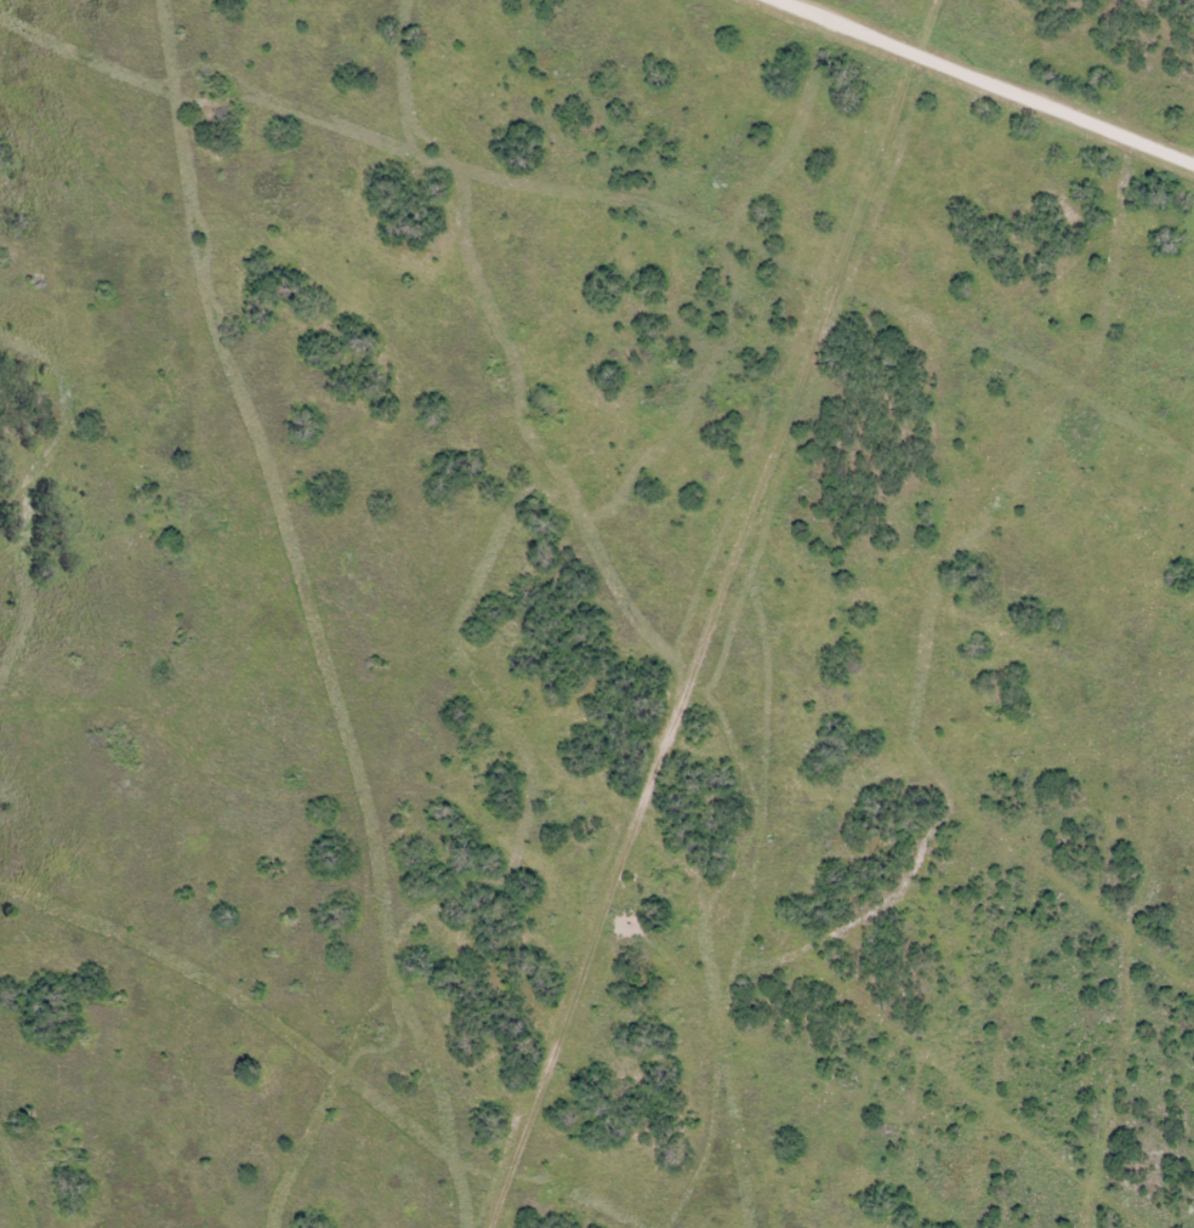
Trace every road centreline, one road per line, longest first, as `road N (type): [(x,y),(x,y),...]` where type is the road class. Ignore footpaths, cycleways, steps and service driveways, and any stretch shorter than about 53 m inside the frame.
road 1 (residential): [(774,0),(1193,165)]

